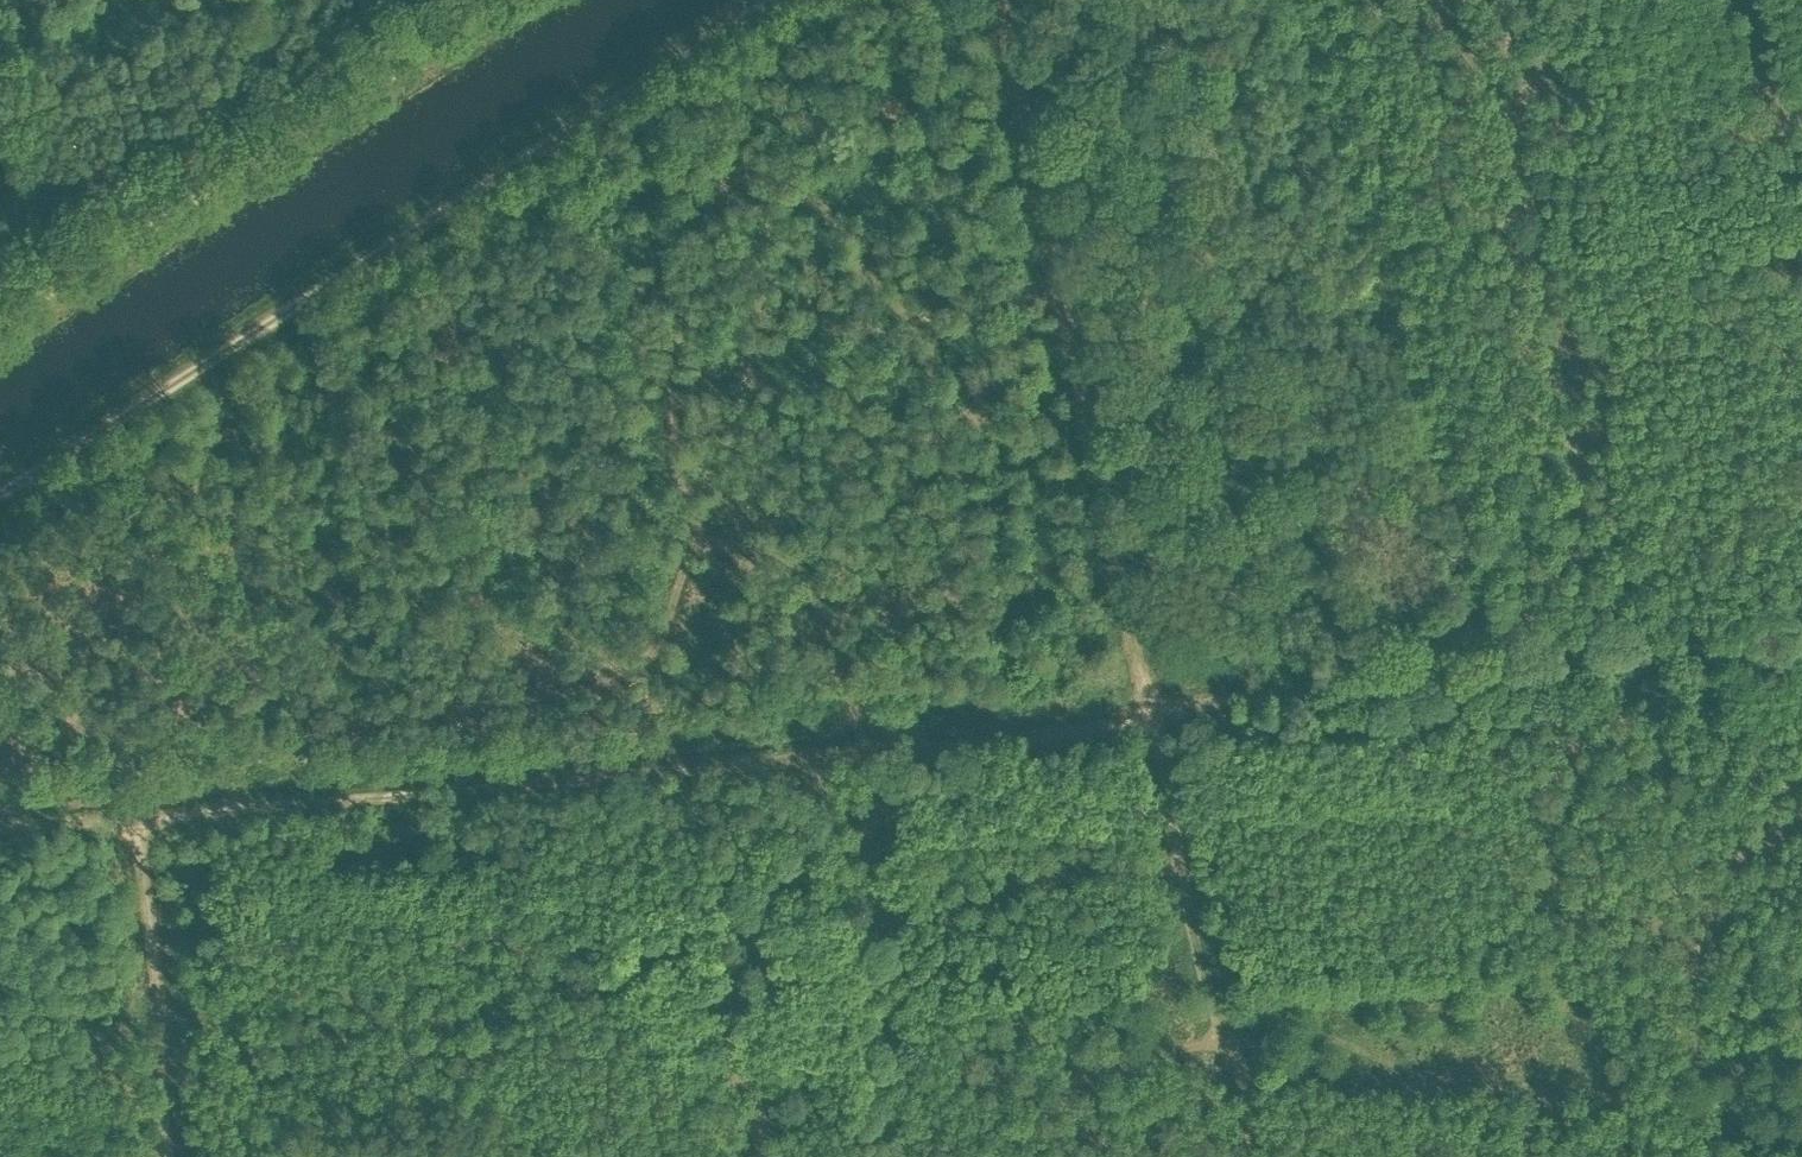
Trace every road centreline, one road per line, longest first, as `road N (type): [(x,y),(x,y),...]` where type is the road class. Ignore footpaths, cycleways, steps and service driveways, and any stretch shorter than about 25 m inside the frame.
road 1 (track): [(164,1156),(146,821),(881,750)]
road 2 (track): [(880,1156),(881,750),(1159,720),(1234,698),(1483,679)]
road 3 (track): [(0,503),(789,0)]
road 4 (track): [(1159,720),(997,0)]
road 5 (track): [(0,319),(505,0)]
road 6 (track): [(1483,679),(1701,655)]
road 7 (track): [(146,821),(0,832)]

